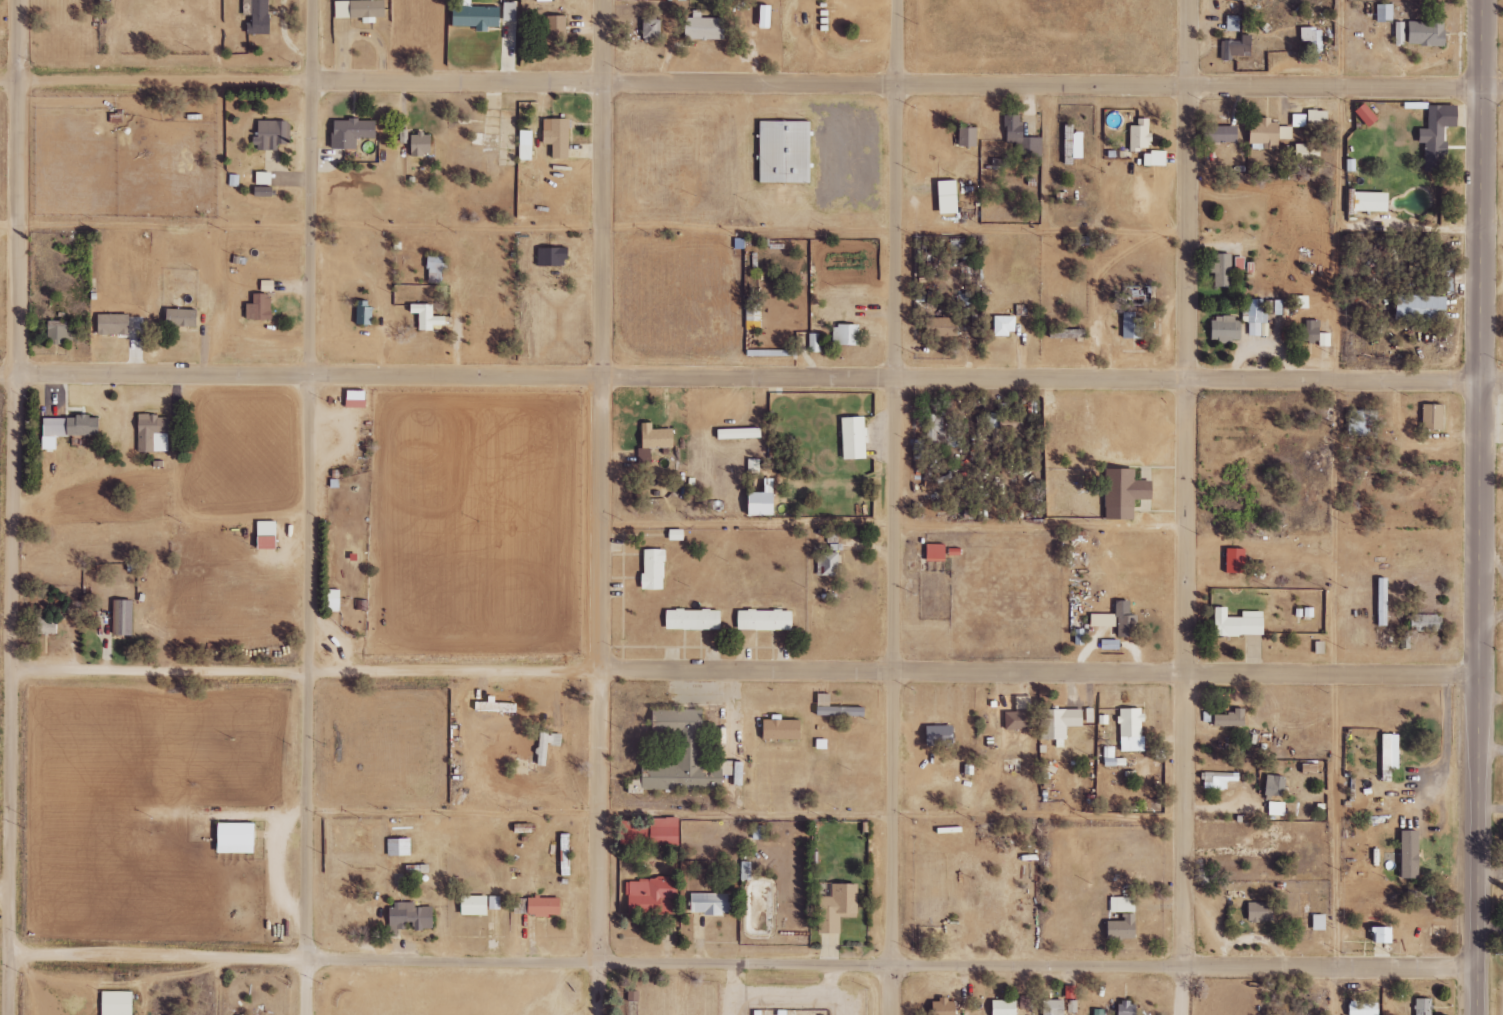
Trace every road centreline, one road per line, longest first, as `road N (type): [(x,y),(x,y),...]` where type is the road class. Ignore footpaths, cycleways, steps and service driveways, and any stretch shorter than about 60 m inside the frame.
road 1 (residential): [(1502,381),(0,371)]
road 2 (residential): [(1502,88),(0,78)]
road 3 (residential): [(1478,674),(11,669)]
road 4 (residential): [(1476,965),(11,955)]
road 5 (residential): [(10,1014),(20,0)]
road 6 (residential): [(598,1014),(605,0)]
road 7 (residential): [(891,1014),(897,0)]
road 8 (secondary): [(1476,1014),(1481,0)]
road 9 (residential): [(1184,1014),(1189,0)]
road 10 (residential): [(307,1014),(312,0)]

